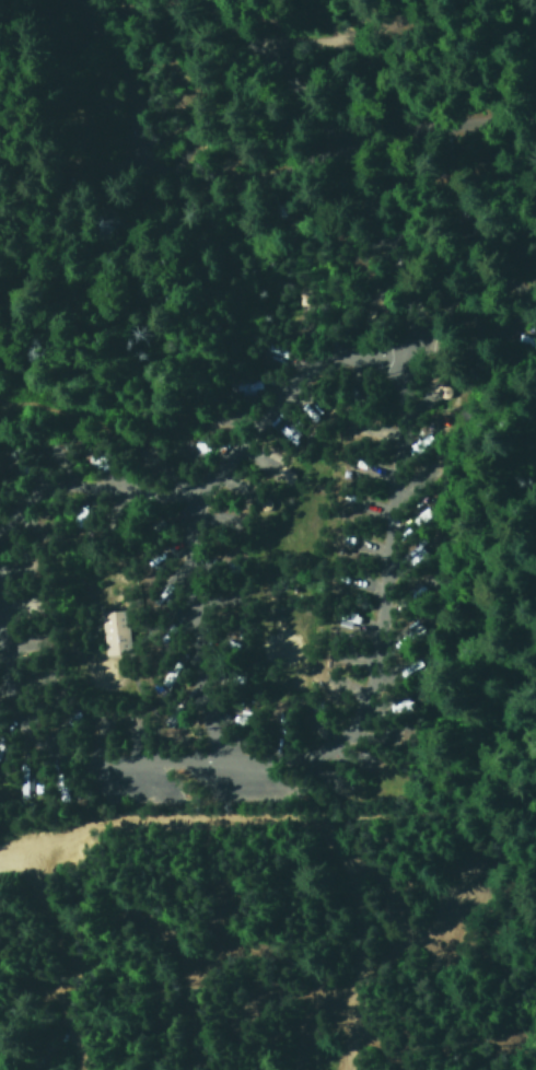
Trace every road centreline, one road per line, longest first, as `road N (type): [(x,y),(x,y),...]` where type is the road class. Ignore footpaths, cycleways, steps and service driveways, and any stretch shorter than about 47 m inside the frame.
road 1 (residential): [(417,351),(395,640),(368,732),(219,767),(67,757)]
road 2 (residential): [(0,529),(63,484),(184,492),(319,367),(370,349),(417,351)]
road 3 (residential): [(417,351),(419,319),(330,159),(210,0)]
road 4 (residential): [(304,125),(259,162),(164,209),(35,181),(0,146)]
road 5 (residential): [(219,767),(190,707),(184,492)]
road 6 (residential): [(218,184),(166,176),(83,0)]
road 7 (residential): [(330,159),(363,125),(452,119),(535,134)]
road 8 (residential): [(238,37),(350,31),(370,0)]
road 9 (residential): [(535,301),(501,333),(457,356),(417,351)]

